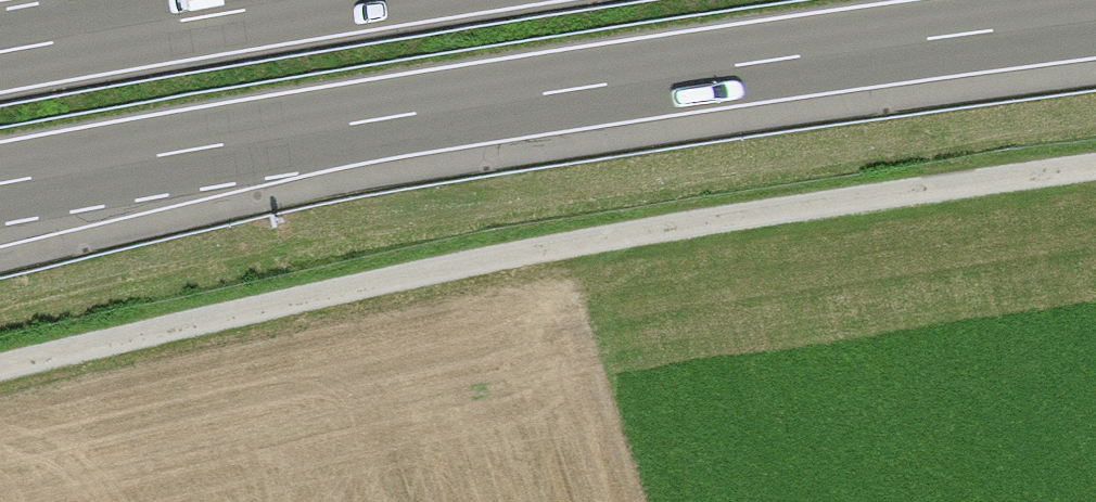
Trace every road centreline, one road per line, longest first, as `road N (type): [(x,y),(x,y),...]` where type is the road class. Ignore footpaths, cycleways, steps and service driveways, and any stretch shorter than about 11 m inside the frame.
road 1 (track): [(1095,168),(460,261),(0,370)]
road 2 (motorway): [(0,184),(418,113),(1095,17)]
road 3 (motorway): [(313,0),(0,52)]

